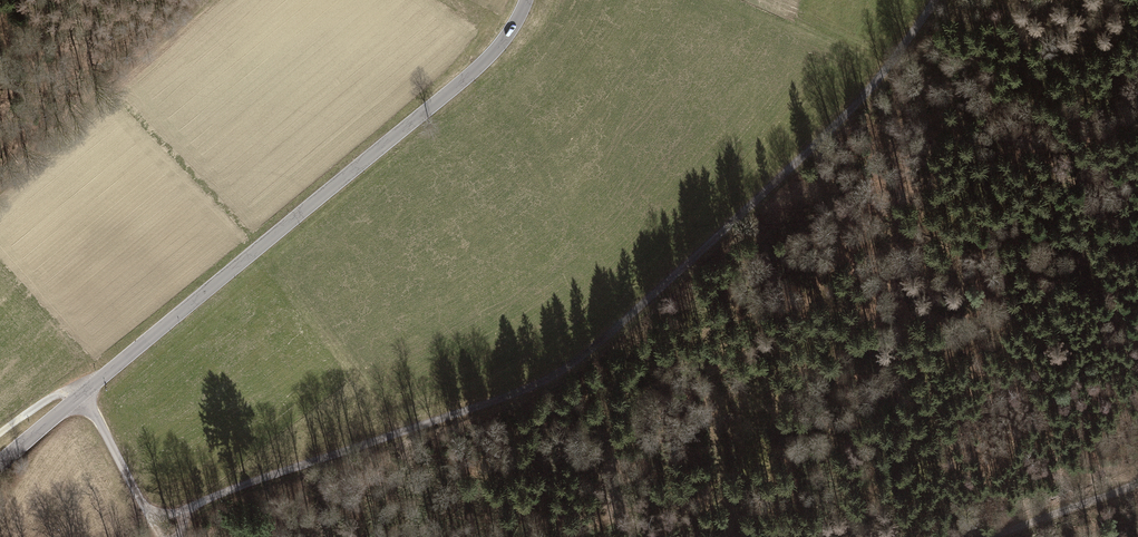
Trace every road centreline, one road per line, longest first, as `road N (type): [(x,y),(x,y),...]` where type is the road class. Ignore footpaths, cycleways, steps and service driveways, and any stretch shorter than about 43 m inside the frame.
road 1 (track): [(163,536),(155,522),(241,485),(507,397),(590,348),(869,95),(935,0)]
road 2 (tertiary): [(83,393),(484,63),(526,0)]
road 3 (track): [(1137,479),(989,536)]
road 4 (unclassified): [(83,393),(155,522)]

